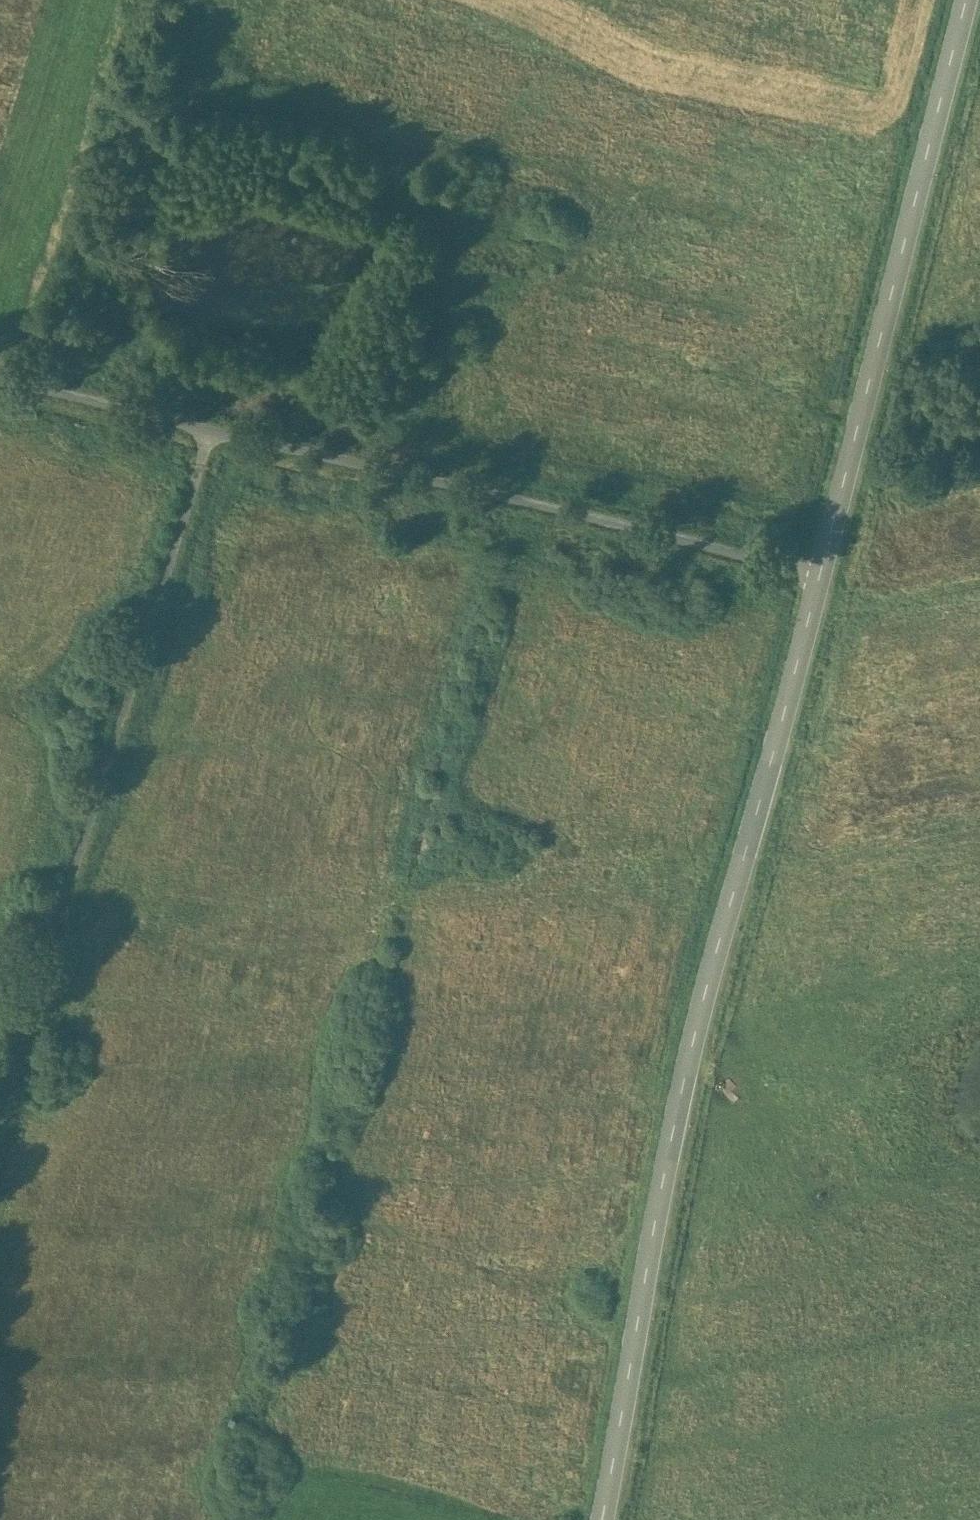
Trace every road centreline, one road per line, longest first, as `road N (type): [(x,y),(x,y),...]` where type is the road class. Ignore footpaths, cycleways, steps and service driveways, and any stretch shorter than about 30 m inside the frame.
road 1 (tertiary): [(819,575),(679,1098),(601,1519)]
road 2 (unclassified): [(0,369),(819,575)]
road 3 (track): [(0,1122),(213,424)]
road 4 (tertiary): [(964,0),(819,575)]

